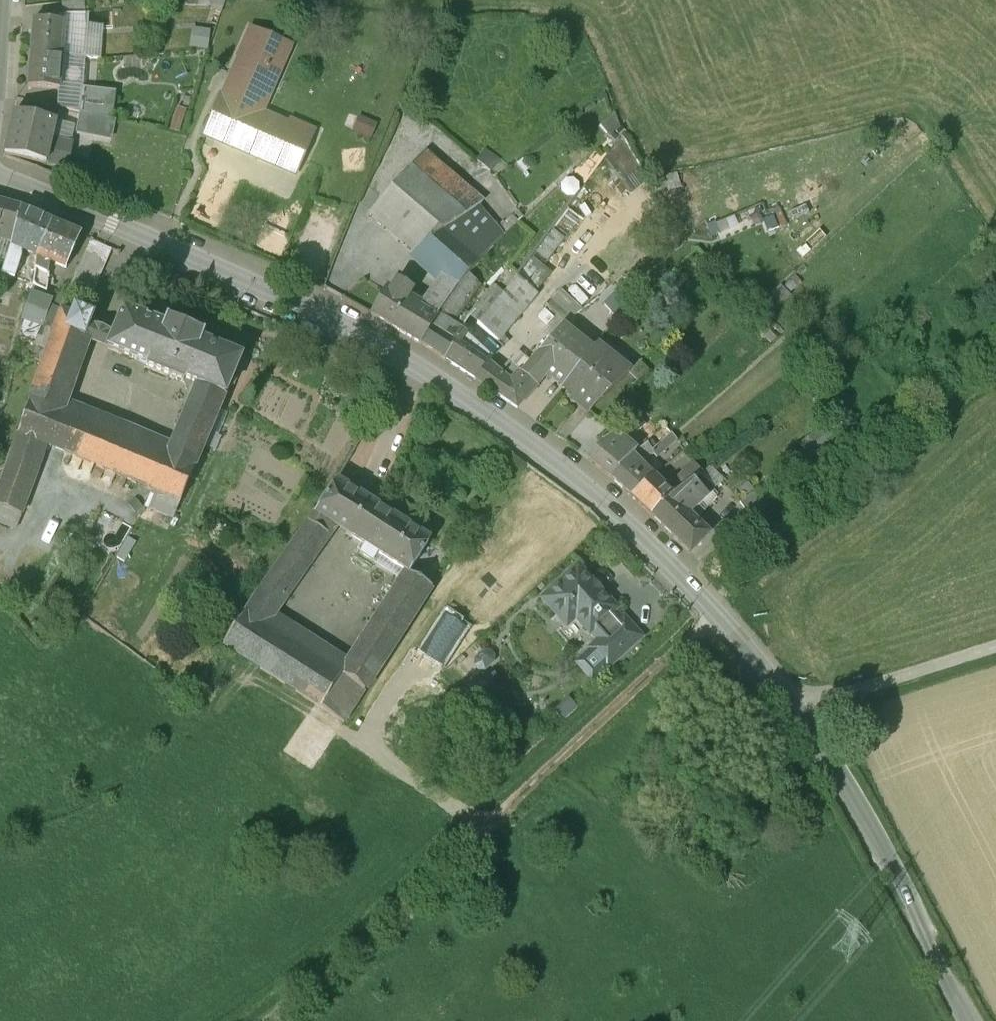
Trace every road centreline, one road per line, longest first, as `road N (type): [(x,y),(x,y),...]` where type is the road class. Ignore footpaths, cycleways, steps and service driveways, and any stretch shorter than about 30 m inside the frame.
road 1 (tertiary): [(715,617),(595,493),(411,363),(293,300),(0,175)]
road 2 (tertiary): [(715,617),(799,718),(887,859),(966,1020)]
road 3 (track): [(715,617),(486,828)]
road 4 (track): [(272,686),(486,828)]
road 5 (track): [(799,718),(850,694),(995,648)]
road 6 (residential): [(11,0),(0,123)]

